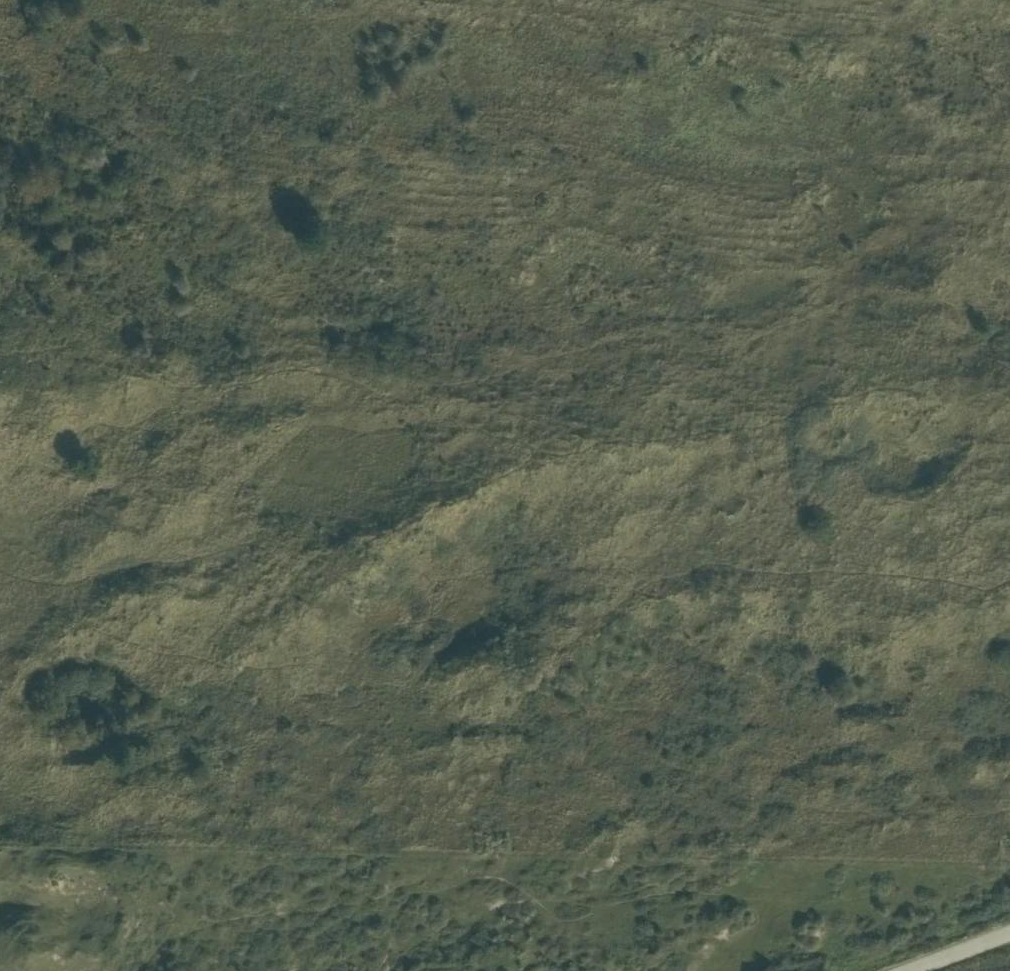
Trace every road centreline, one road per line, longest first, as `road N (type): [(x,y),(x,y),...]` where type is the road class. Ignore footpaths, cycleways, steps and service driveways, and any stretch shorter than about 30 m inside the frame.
road 1 (unclassified): [(884,970),(1009,925)]

